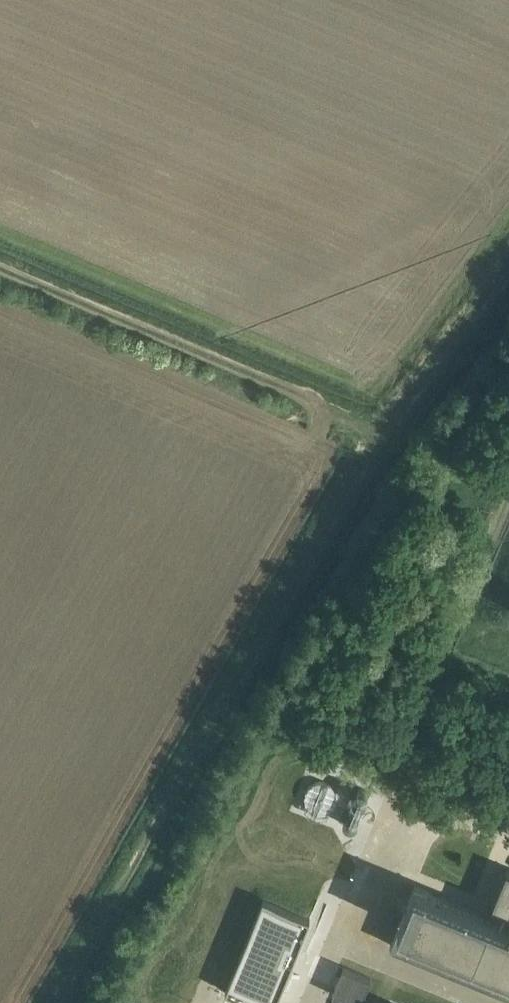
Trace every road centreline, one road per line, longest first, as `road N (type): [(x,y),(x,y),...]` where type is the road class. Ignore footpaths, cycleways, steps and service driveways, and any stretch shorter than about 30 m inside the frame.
road 1 (track): [(383,435),(56,1002)]
road 2 (track): [(0,271),(383,435)]
road 3 (track): [(508,273),(383,435)]

